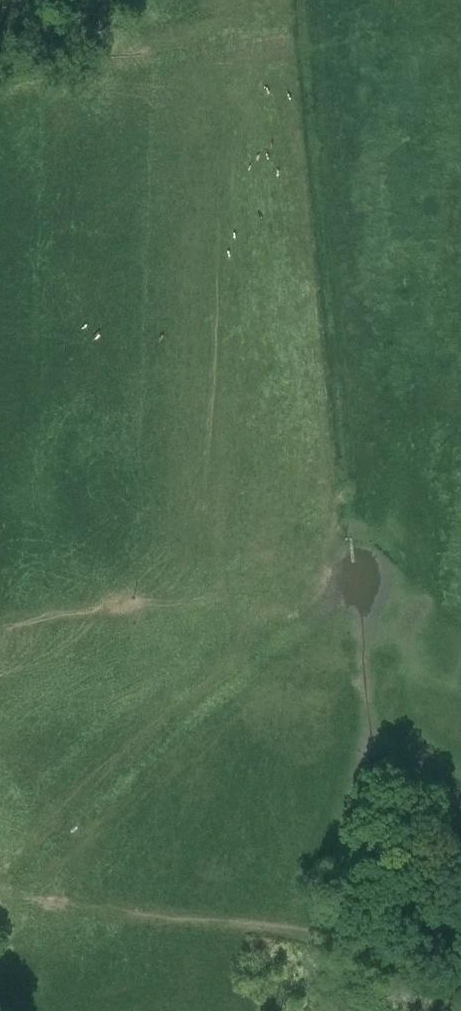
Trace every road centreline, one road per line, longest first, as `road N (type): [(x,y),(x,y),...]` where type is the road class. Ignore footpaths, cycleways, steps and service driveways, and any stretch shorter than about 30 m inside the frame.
road 1 (track): [(0,907),(33,904),(303,937),(460,1003)]

